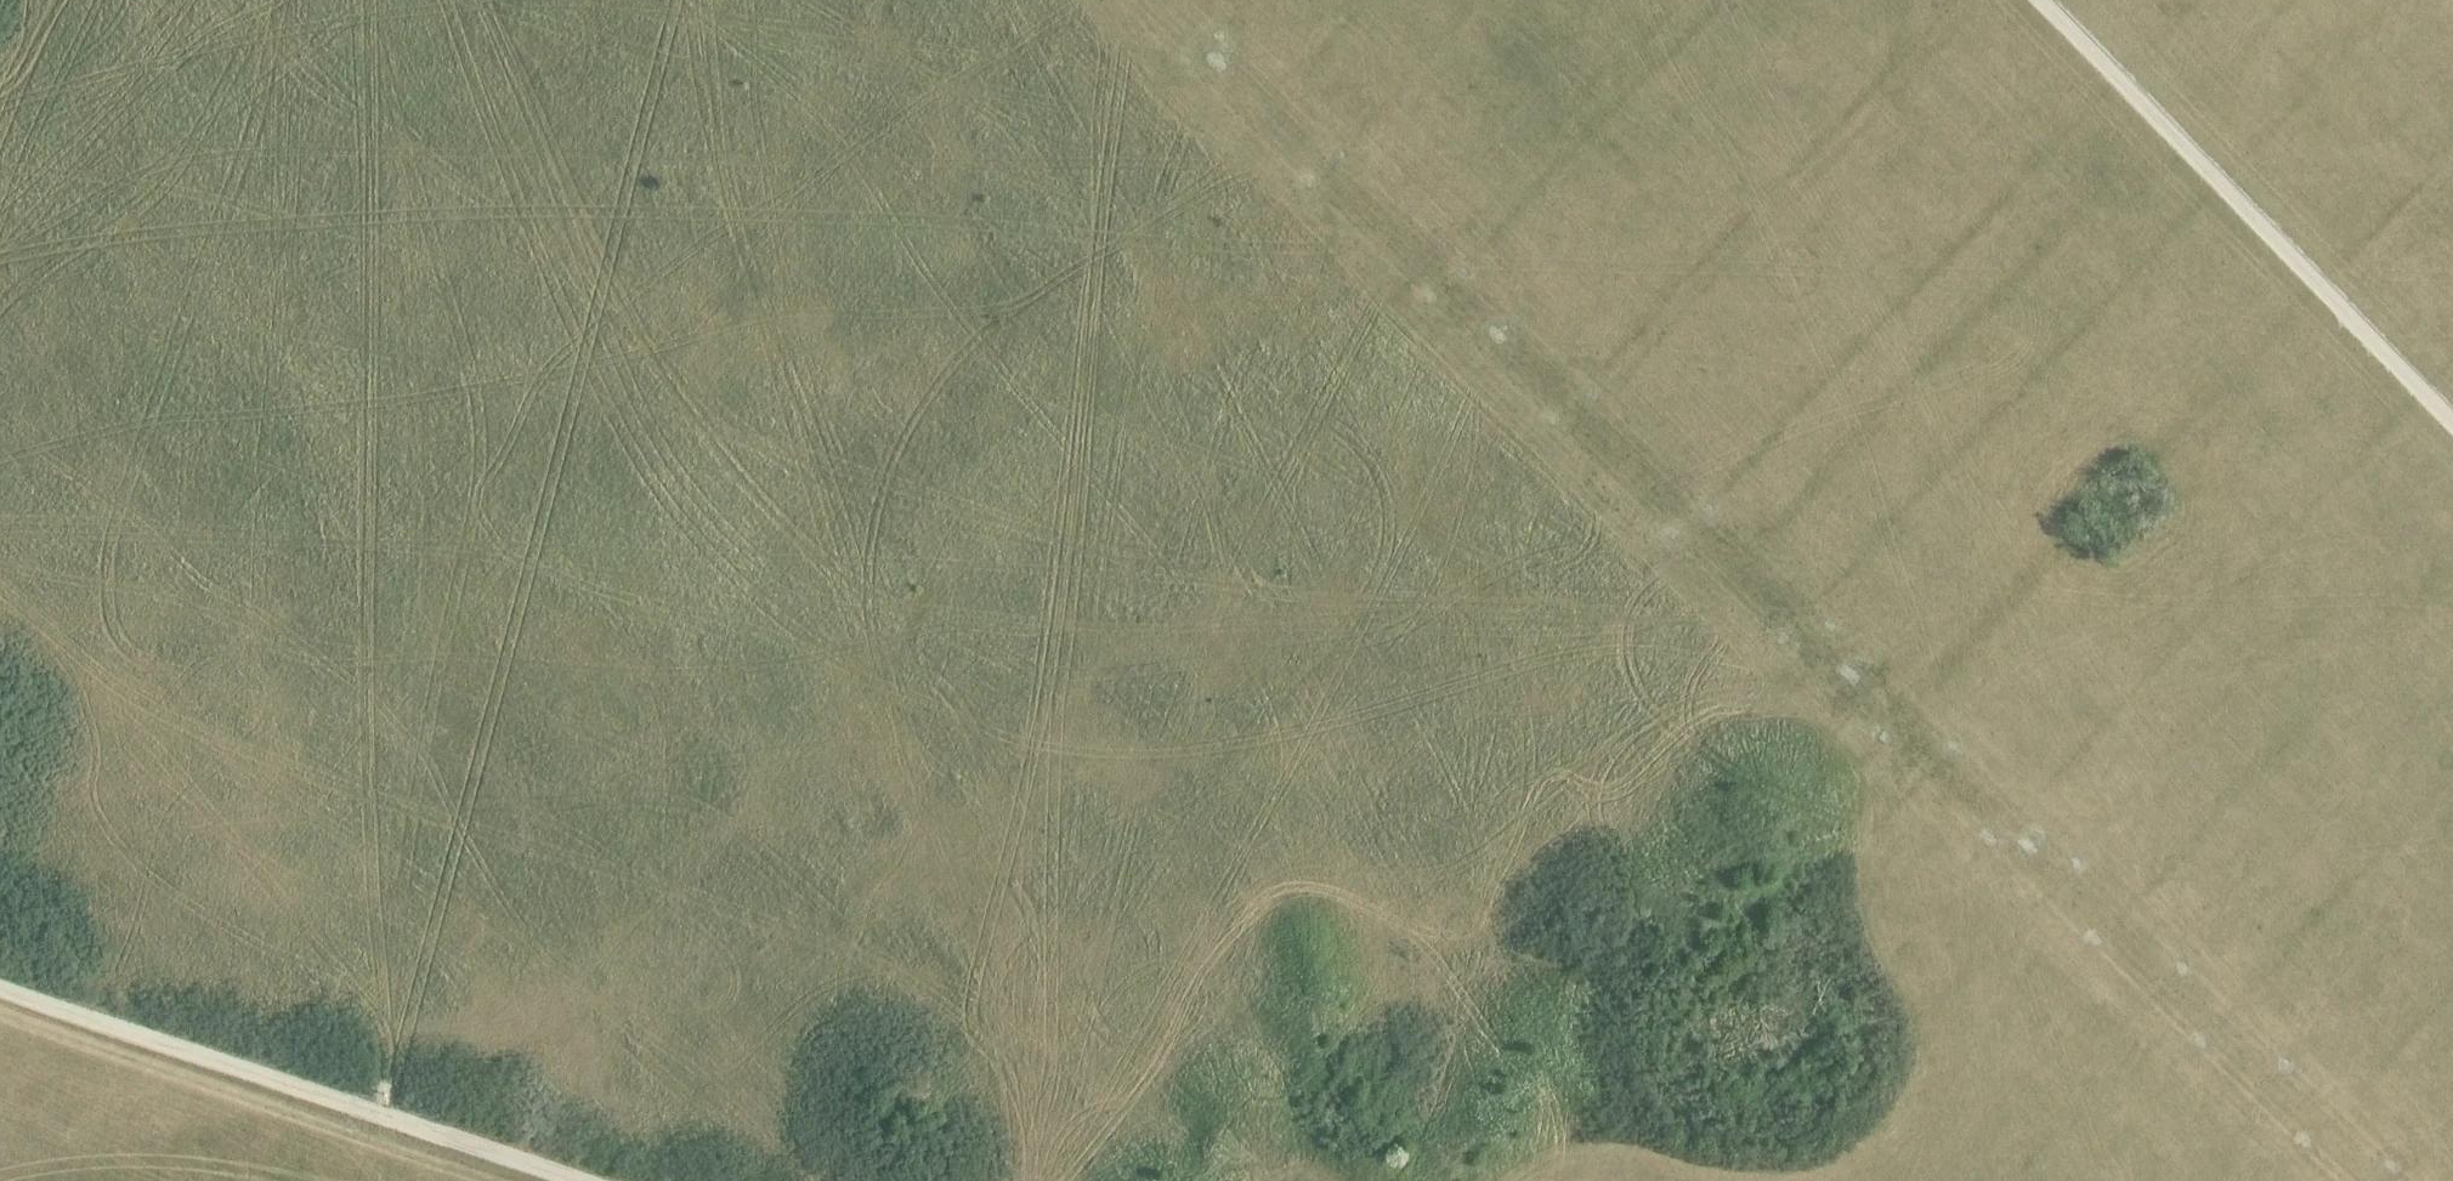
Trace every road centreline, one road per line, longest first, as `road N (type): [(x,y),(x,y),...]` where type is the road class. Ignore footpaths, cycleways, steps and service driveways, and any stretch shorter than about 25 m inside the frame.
road 1 (track): [(575,1180),(0,987)]
road 2 (track): [(2035,0),(2452,433)]

